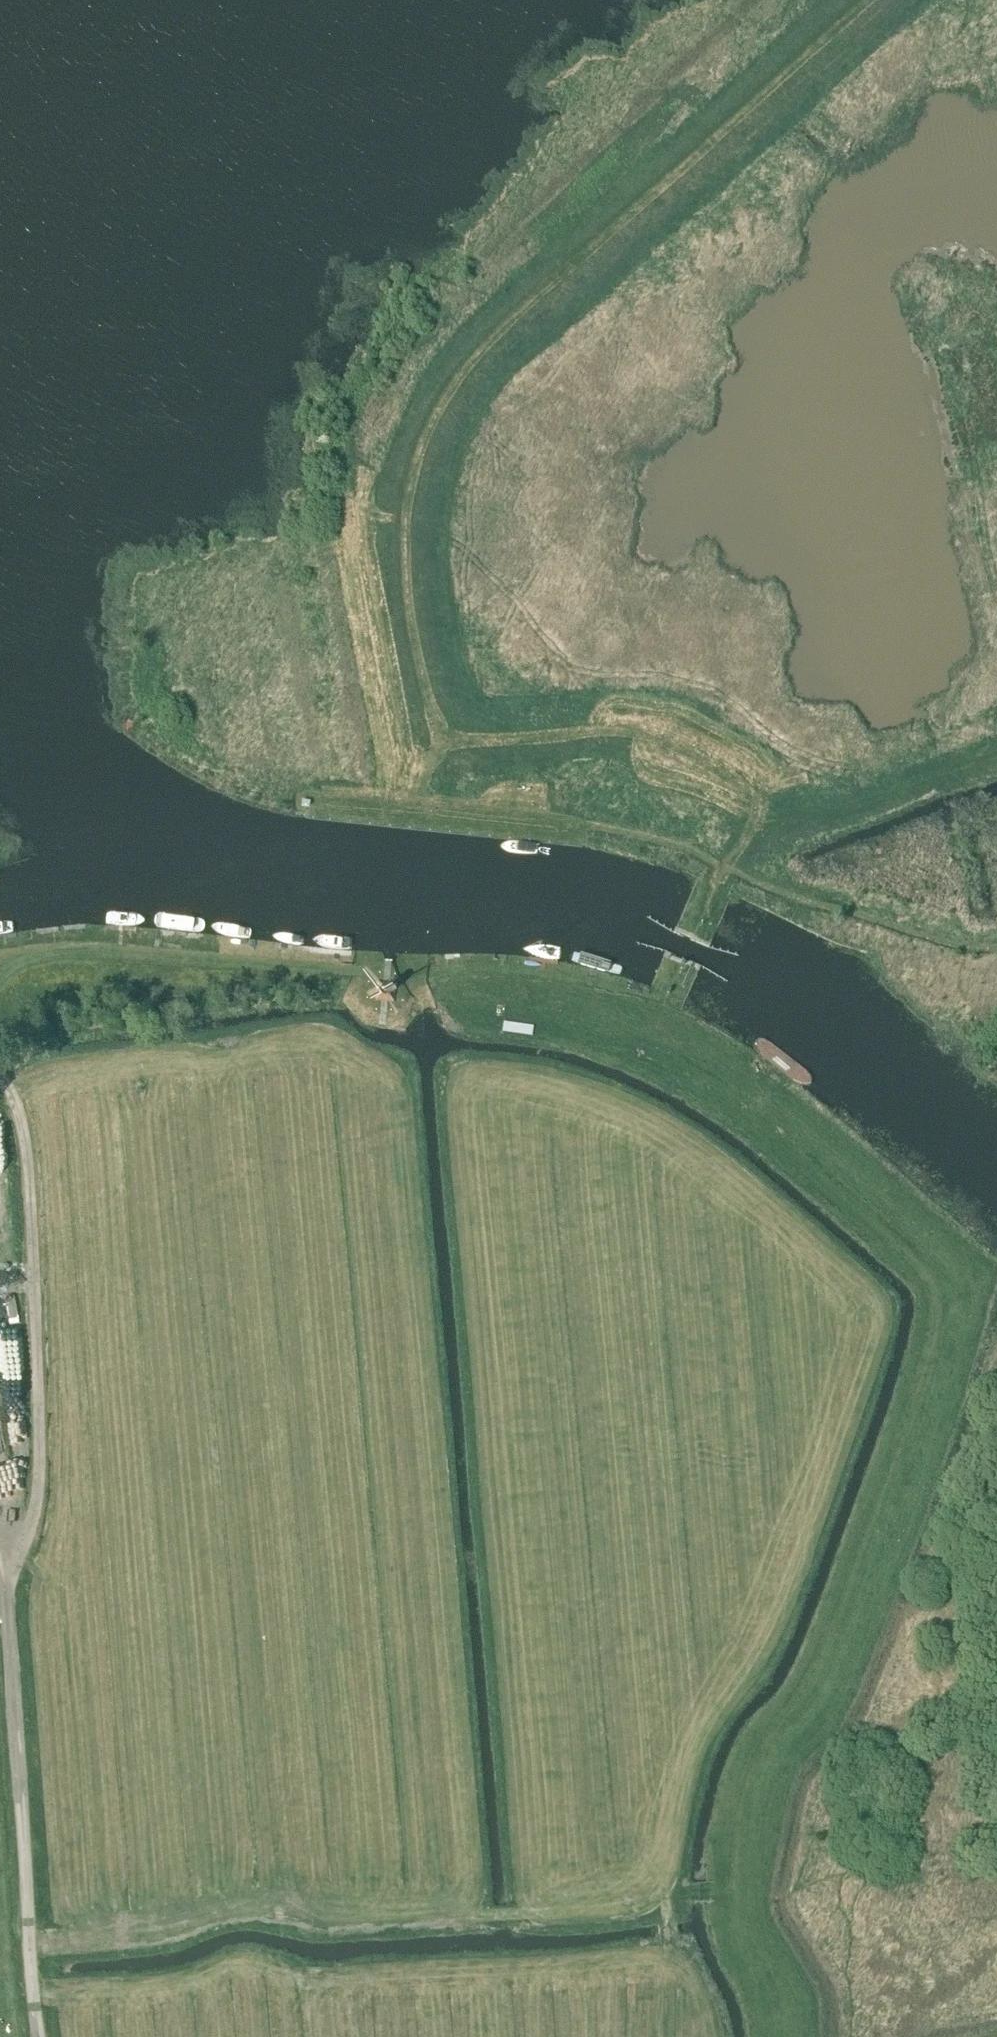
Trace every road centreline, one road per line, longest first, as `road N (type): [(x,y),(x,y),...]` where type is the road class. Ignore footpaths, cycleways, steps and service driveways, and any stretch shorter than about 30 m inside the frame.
road 1 (track): [(872,0),(548,287),(445,402),(403,496),(400,641),(429,737),(444,753),(503,758),(634,743),(710,777),(745,804),(691,937)]
road 2 (track): [(0,1079),(11,1090),(34,1237),(31,1525),(7,1619)]
road 3 (track): [(996,754),(814,819),(745,804)]

